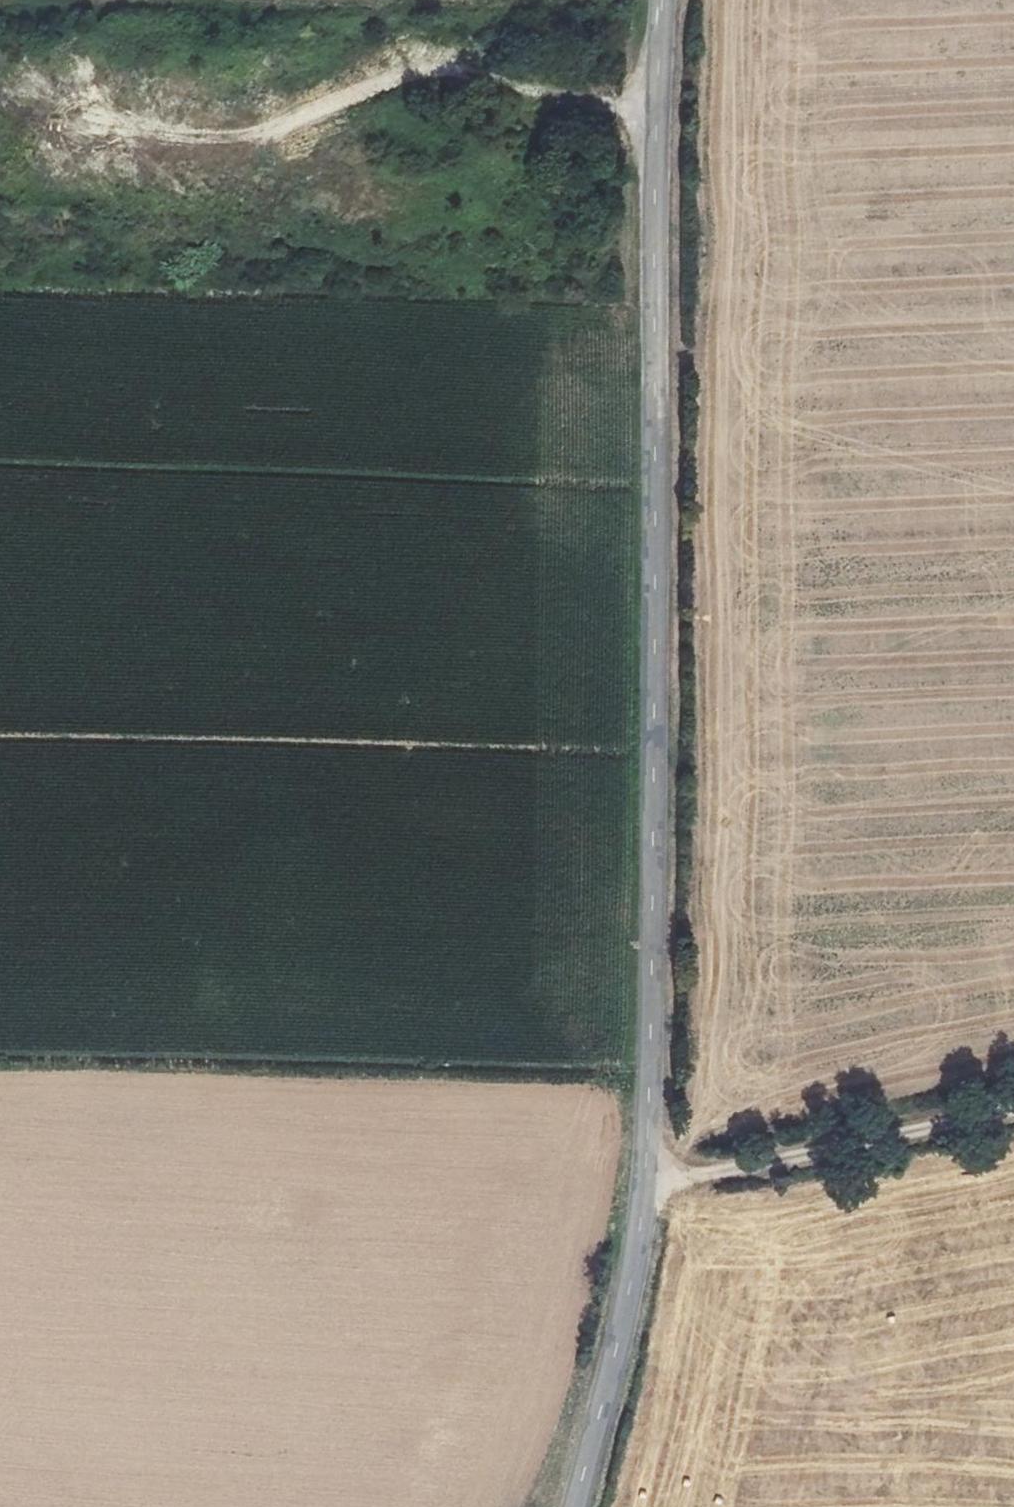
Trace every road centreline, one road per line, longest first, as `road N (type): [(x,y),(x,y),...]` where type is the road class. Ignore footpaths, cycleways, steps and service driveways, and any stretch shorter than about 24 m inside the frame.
road 1 (tertiary): [(575,1506),(625,1306),(647,1175),(668,0)]
road 2 (track): [(647,1175),(807,1159),(1013,1114)]

